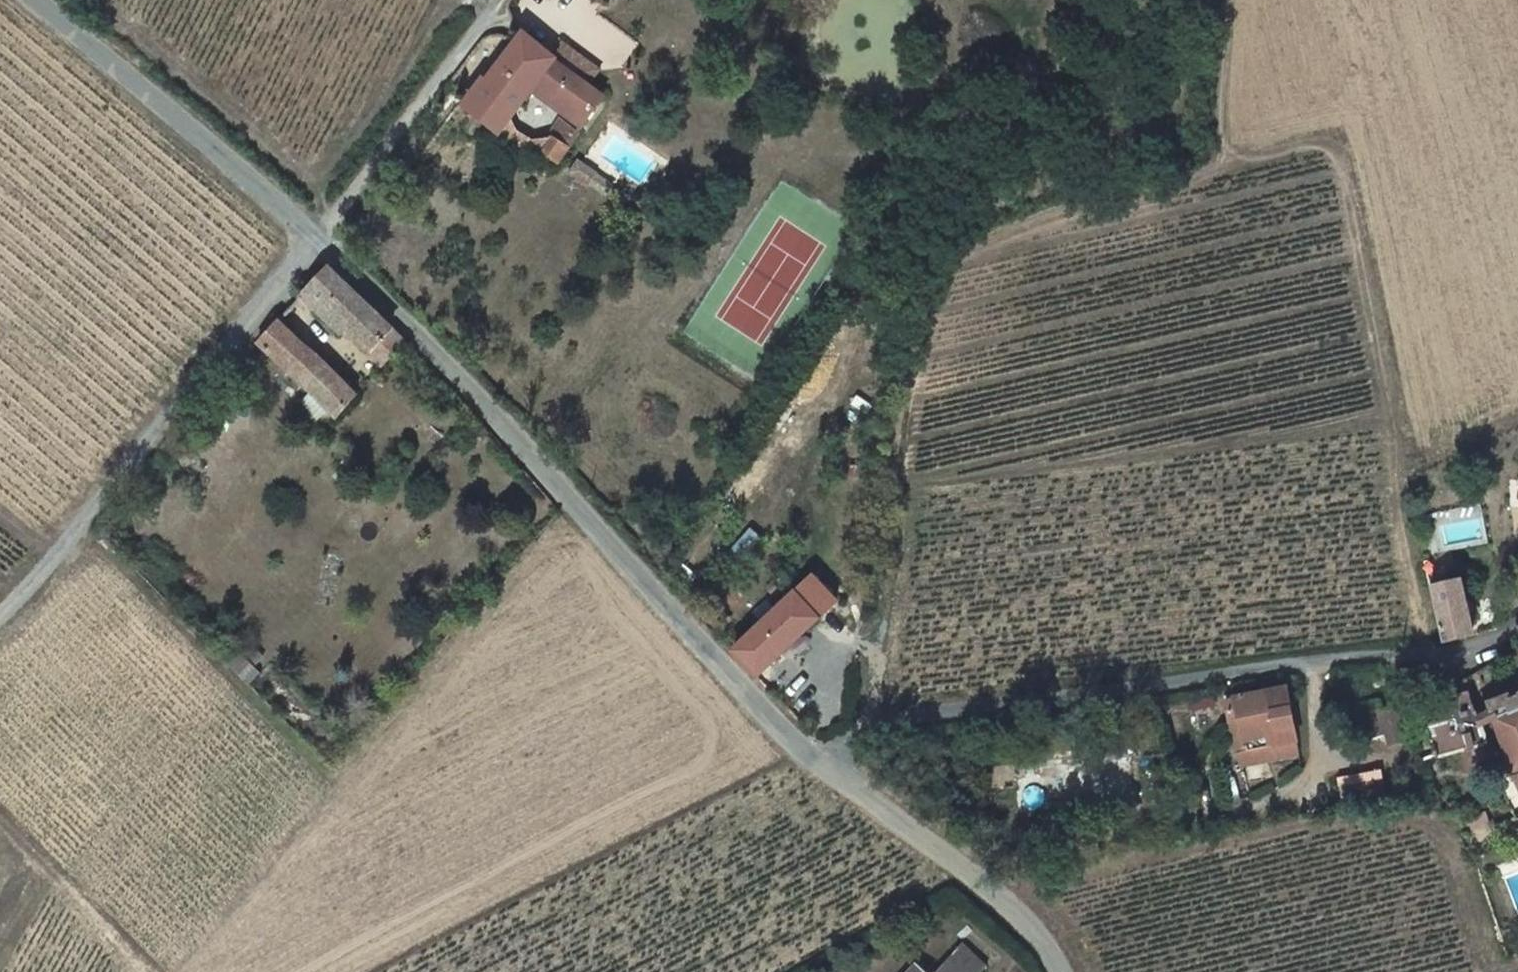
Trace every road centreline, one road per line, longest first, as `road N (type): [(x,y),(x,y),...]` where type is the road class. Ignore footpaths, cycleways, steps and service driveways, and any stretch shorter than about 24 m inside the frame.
road 1 (track): [(870,737),(906,361),(932,278),(976,242),(1213,169),(1227,0)]
road 2 (residential): [(322,246),(737,685),(837,775)]
road 3 (unclassified): [(837,775),(870,737),(926,719),(1313,662),(1485,651),(1517,639)]
road 4 (track): [(1213,169),(1342,143),(1402,463),(1404,534),(1434,656)]
road 5 (unclassified): [(322,246),(65,556),(0,622)]
road 6 (residential): [(25,0),(322,246)]
road 7 (track): [(322,246),(499,0)]
road 8 (unclassified): [(837,775),(1021,913),(1062,971)]
road 9 (track): [(0,813),(161,971)]

